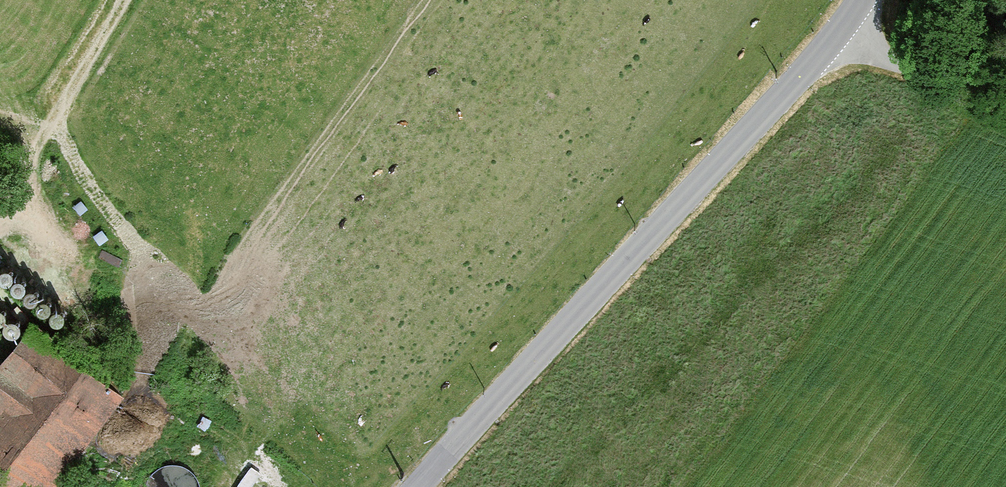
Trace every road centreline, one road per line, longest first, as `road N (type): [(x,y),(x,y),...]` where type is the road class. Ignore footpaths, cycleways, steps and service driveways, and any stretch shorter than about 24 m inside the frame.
road 1 (tertiary): [(417,486),(799,77),(861,0)]
road 2 (track): [(0,208),(125,0)]
road 3 (track): [(831,40),(1005,96)]

